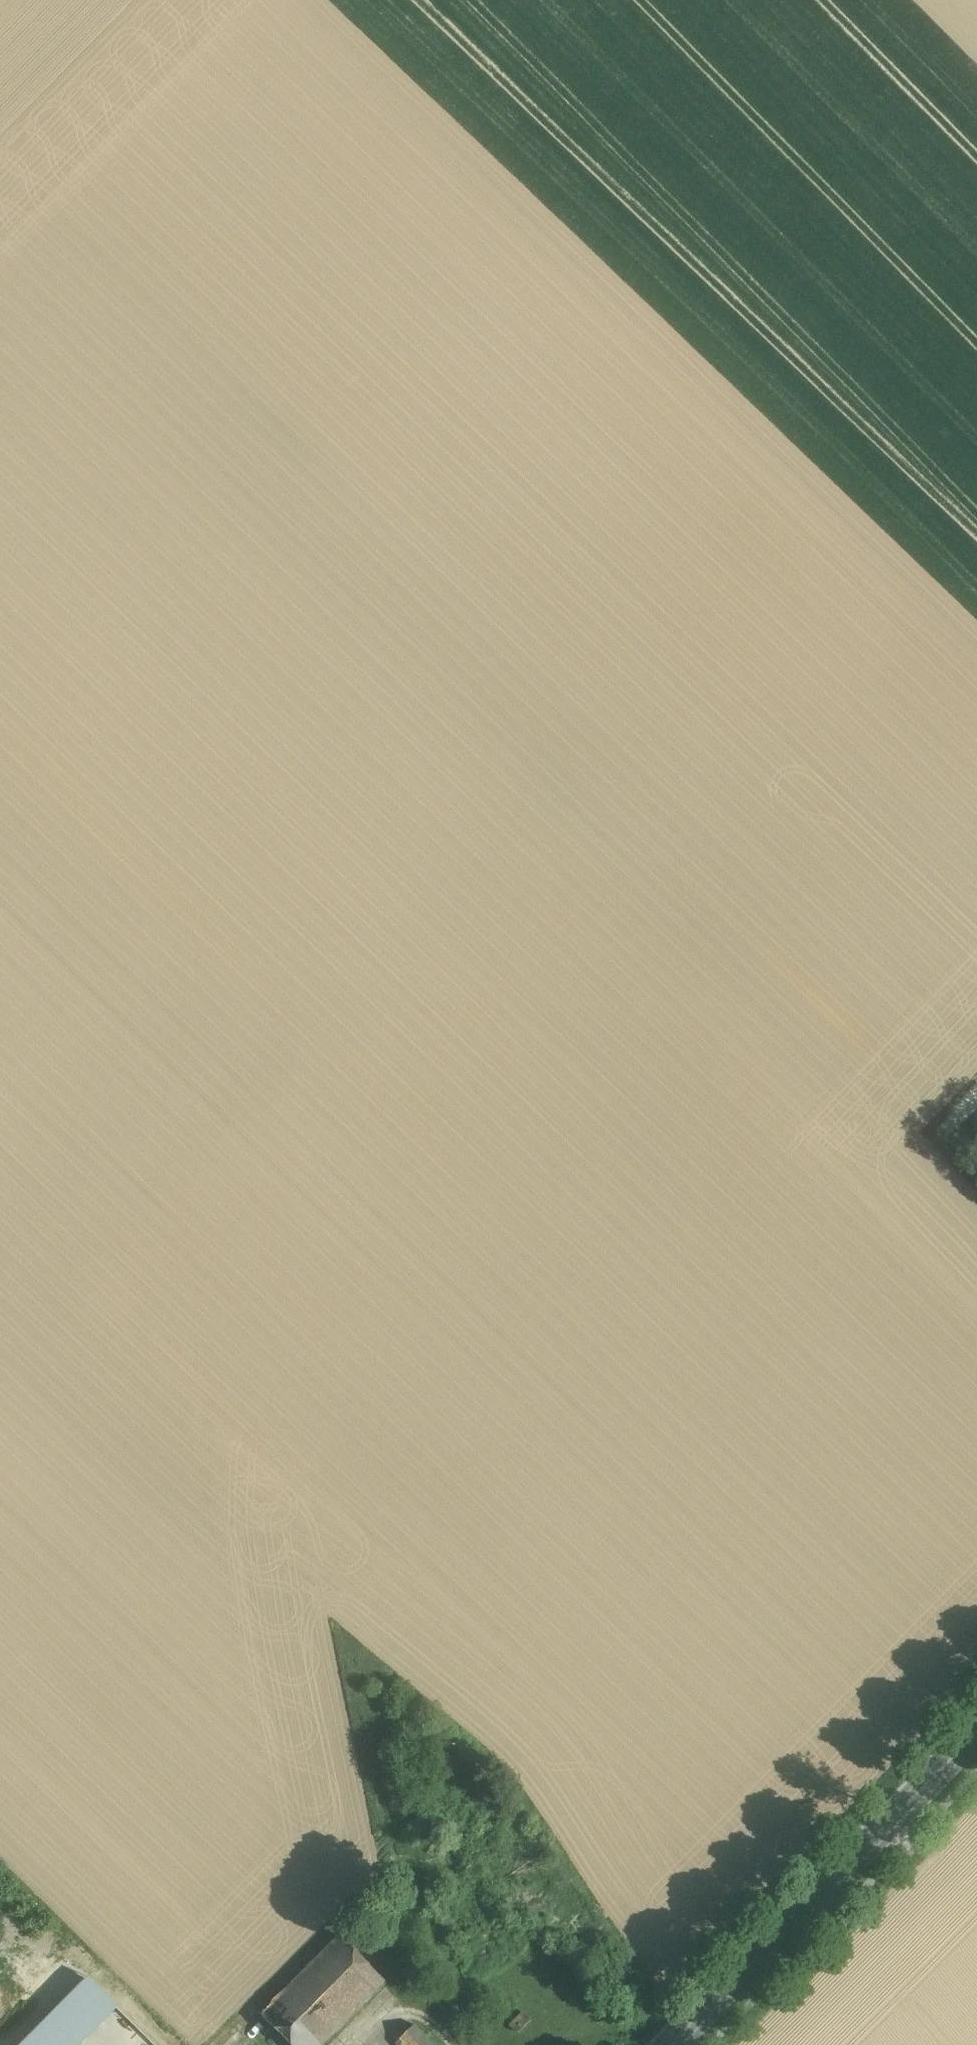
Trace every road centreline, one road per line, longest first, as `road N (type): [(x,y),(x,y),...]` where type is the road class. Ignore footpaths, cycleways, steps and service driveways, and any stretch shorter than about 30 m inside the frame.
road 1 (primary): [(976,1739),(679,2044)]

